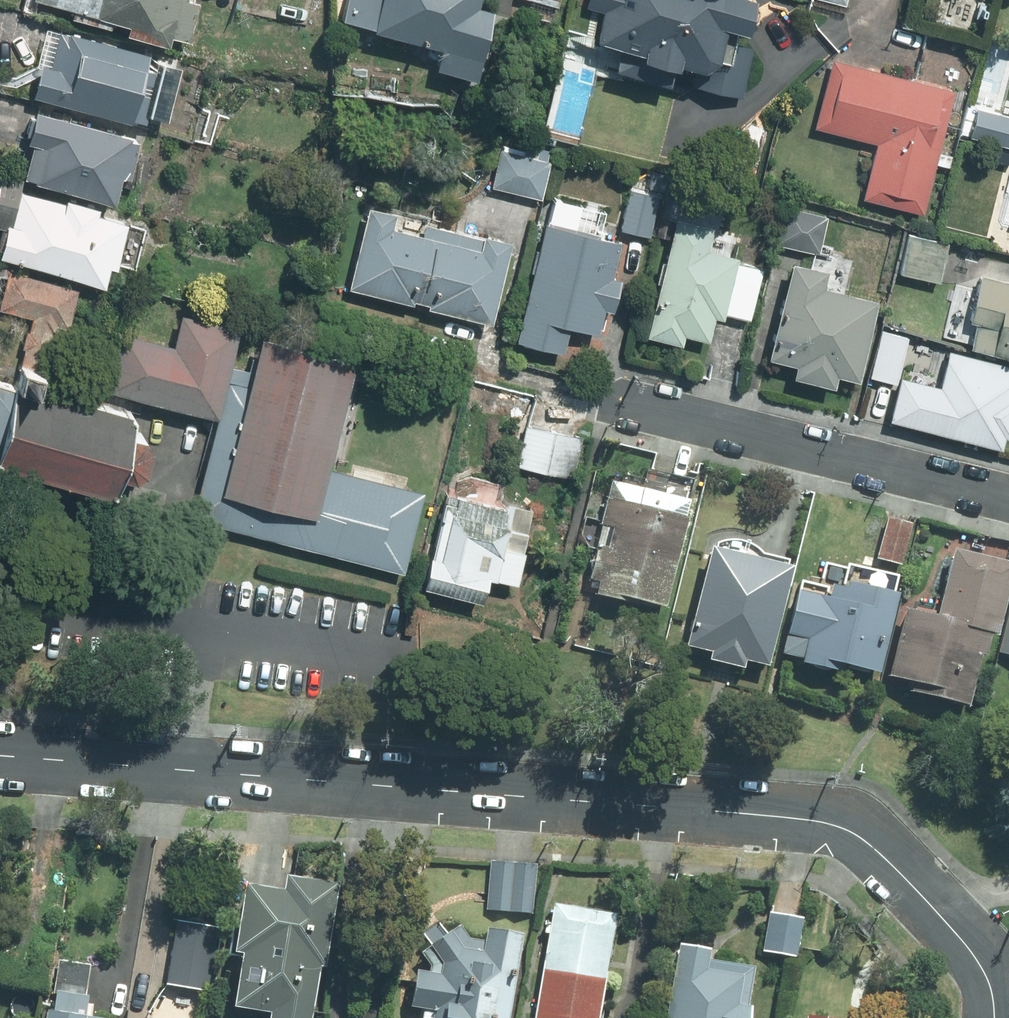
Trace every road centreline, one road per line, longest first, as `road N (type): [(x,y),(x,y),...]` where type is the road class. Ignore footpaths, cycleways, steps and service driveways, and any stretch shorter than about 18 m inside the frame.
road 1 (residential): [(990,1017),(973,951),(898,868),(844,829),(759,815),(0,756)]
road 2 (residential): [(1008,497),(616,402)]

